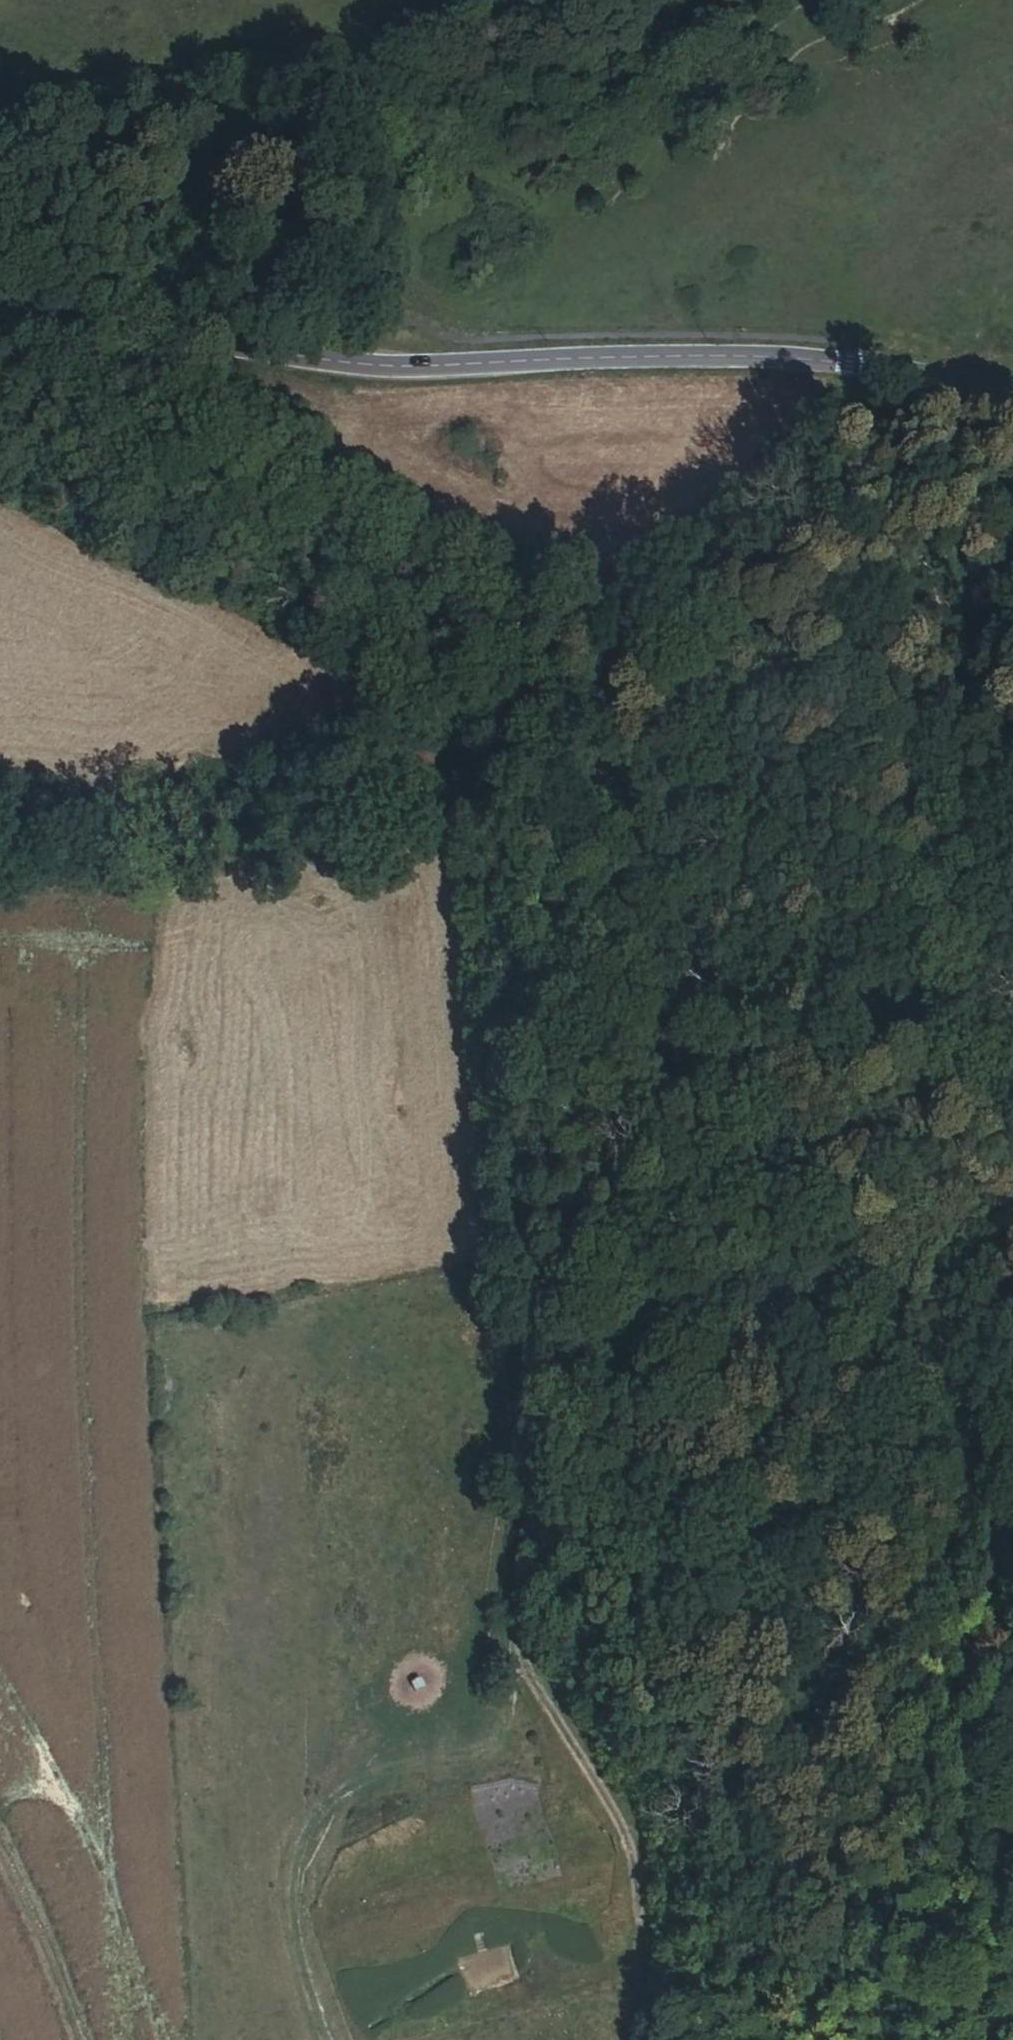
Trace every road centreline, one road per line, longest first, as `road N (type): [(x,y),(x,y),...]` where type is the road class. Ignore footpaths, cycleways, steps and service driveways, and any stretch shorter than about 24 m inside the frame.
road 1 (unclassified): [(0,327),(157,353),(336,368),(764,356),(853,365),(1012,399)]
road 2 (track): [(80,2039),(0,1856)]

